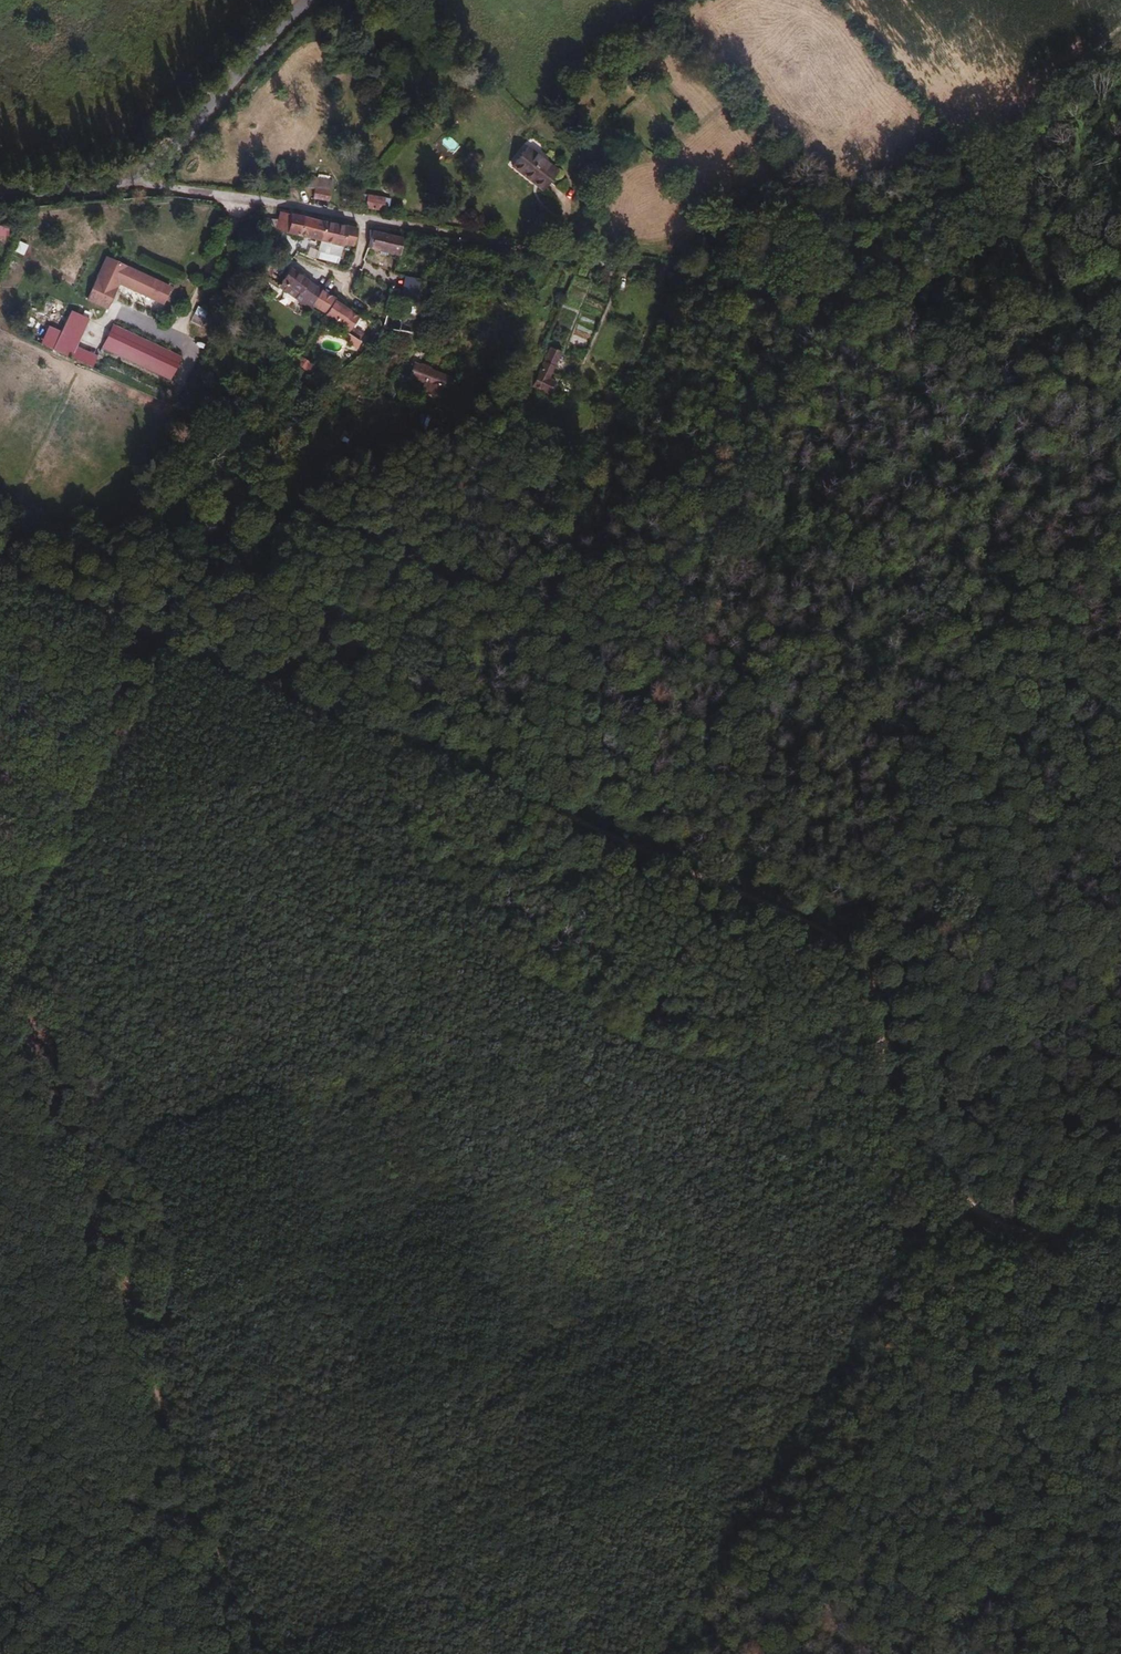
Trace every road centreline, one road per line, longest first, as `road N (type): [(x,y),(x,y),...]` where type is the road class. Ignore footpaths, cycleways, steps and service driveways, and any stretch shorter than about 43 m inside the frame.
road 1 (unclassified): [(622,263),(121,183)]
road 2 (tertiary): [(121,183),(158,166),(307,0)]
road 3 (tertiary): [(0,196),(121,183)]

